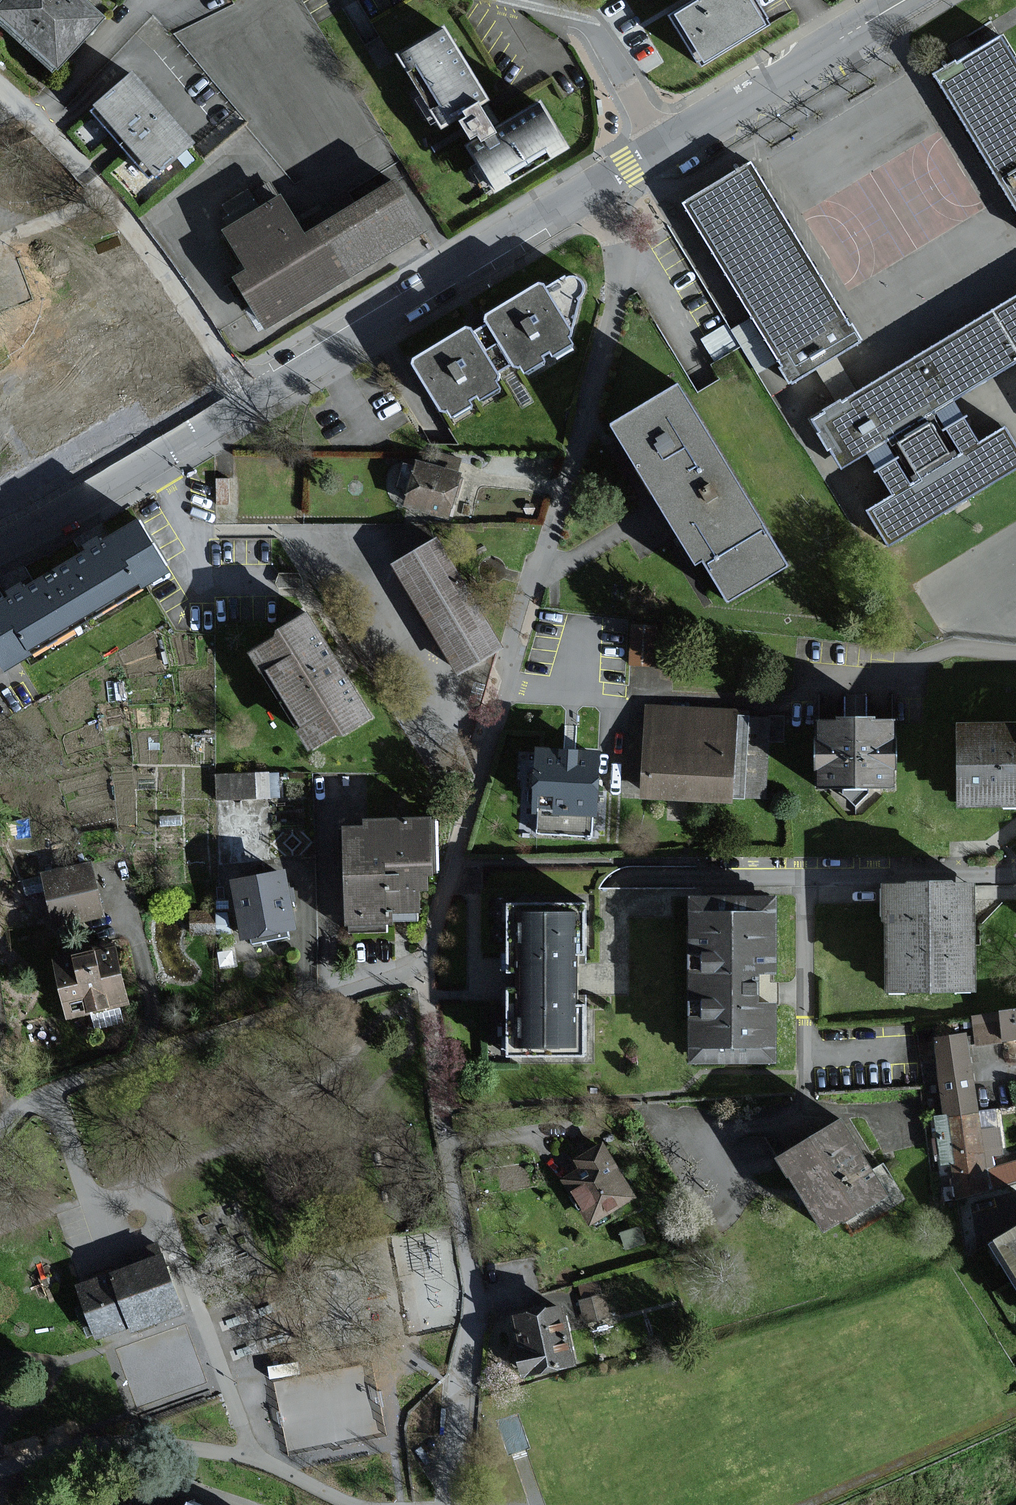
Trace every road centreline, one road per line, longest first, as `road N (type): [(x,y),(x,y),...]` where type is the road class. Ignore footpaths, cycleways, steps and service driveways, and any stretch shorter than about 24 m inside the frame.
road 1 (residential): [(420,968),(579,443),(622,269),(616,201),(605,184)]
road 2 (residential): [(460,1504),(470,1296),(420,968)]
road 3 (residential): [(420,968),(109,1063),(0,1133)]
road 4 (residential): [(605,184),(257,398)]
road 5 (residential): [(1015,869),(636,876),(613,888)]
road 6 (residential): [(257,398),(170,264),(0,89)]
road 7 (residential): [(257,398),(0,542)]
road 8 (residential): [(901,1),(660,148)]
road 9 (residential): [(660,148),(604,47),(548,8),(519,0)]

